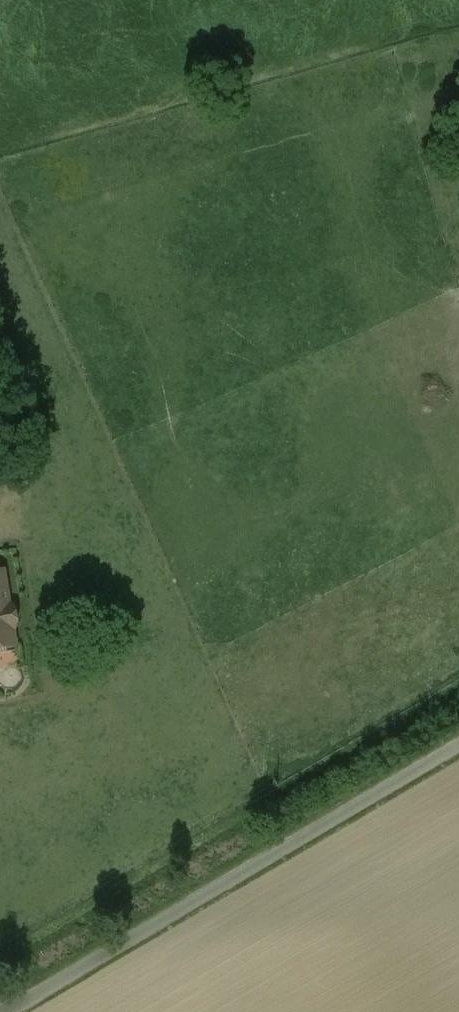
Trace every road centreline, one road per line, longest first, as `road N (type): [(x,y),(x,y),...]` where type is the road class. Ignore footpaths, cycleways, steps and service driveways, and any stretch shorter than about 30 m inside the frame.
road 1 (unclassified): [(9,1011),(458,745)]

